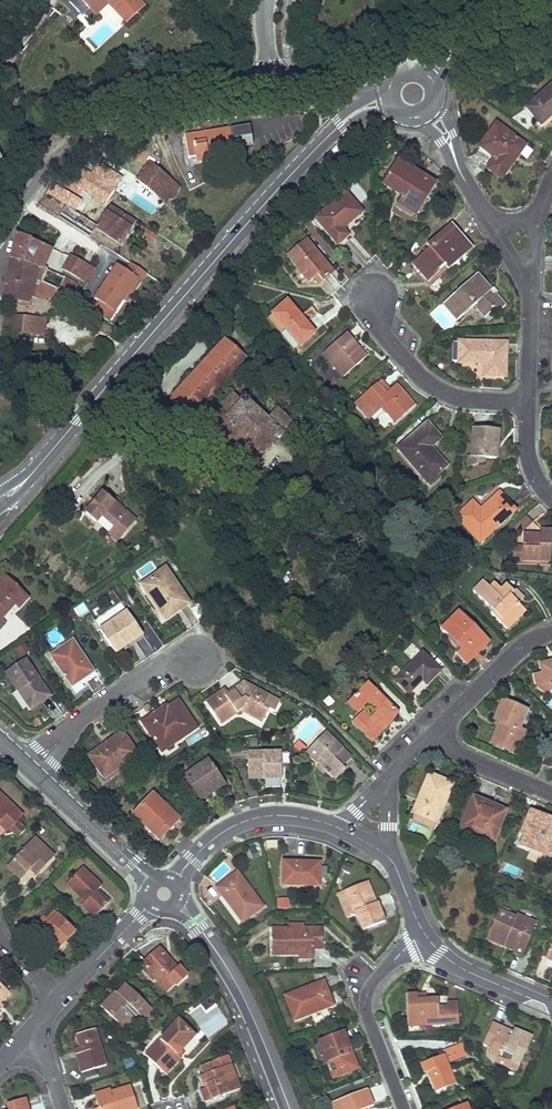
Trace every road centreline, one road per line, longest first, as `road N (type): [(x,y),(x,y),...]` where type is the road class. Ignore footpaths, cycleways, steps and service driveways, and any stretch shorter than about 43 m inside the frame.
road 1 (tertiary): [(339,124),(70,430)]
road 2 (residential): [(272,85),(165,102),(91,130),(63,151),(0,231)]
road 3 (tertiary): [(164,894),(227,968),(290,1108)]
road 4 (residential): [(527,399),(465,395),(429,381),(375,321),(372,296)]
road 5 (residential): [(164,894),(206,844),(246,820),(290,816),(338,828)]
road 6 (residential): [(28,766),(164,660),(197,657)]
road 7 (residential): [(425,933),(367,996),(404,1108)]
road 8 (tertiary): [(28,766),(164,894)]
road 9 (residential): [(427,740),(551,627)]
road 10 (residential): [(425,933),(455,965),(551,1008)]
road 11 (residential): [(61,997),(164,894)]
road 12 (residential): [(551,794),(427,740)]
road 13 (tertiary): [(431,75),(551,14)]

